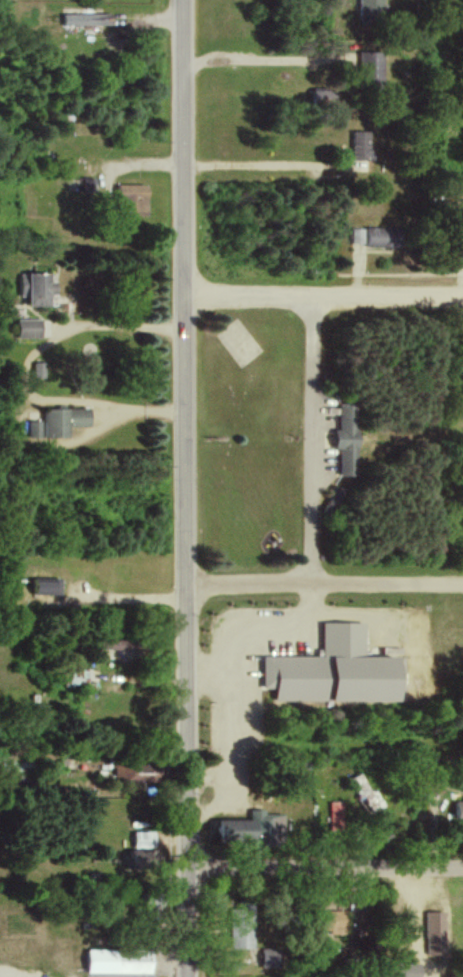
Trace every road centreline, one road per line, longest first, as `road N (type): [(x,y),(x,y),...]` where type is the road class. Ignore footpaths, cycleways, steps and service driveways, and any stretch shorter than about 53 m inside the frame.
road 1 (tertiary): [(187,976),(184,0)]
road 2 (residential): [(185,572),(462,574)]
road 3 (residential): [(462,867),(185,868)]
road 4 (residential): [(462,295),(185,296)]

